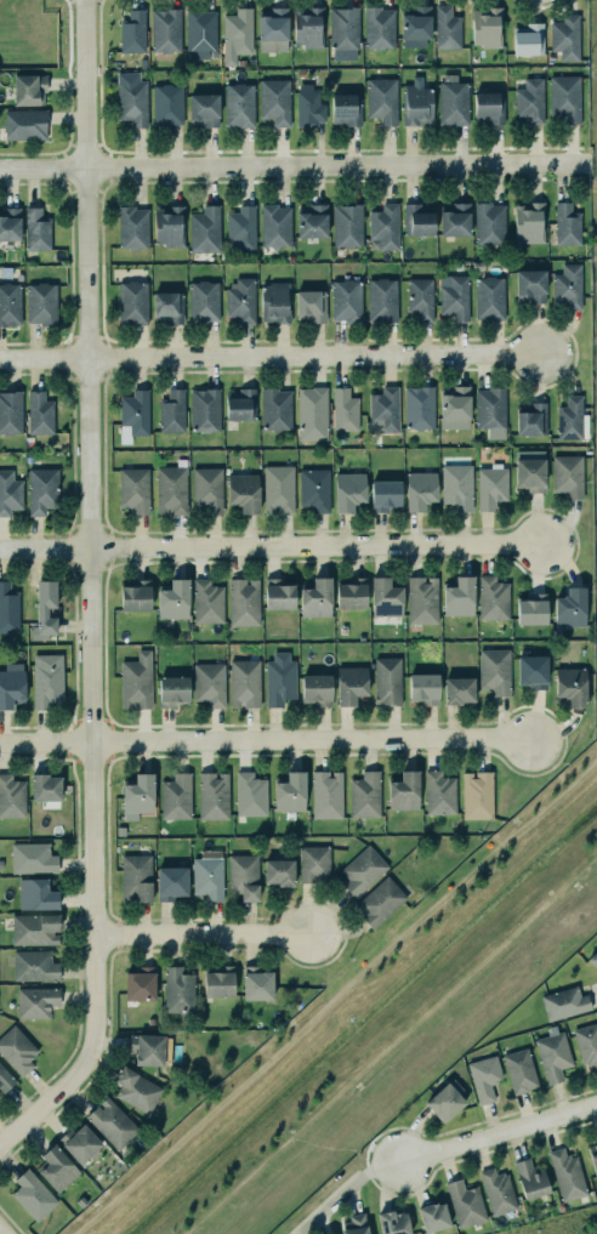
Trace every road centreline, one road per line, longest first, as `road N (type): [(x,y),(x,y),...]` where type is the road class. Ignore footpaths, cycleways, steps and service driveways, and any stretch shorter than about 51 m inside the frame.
road 1 (tertiary): [(91,1035),(84,0)]
road 2 (residential): [(582,163),(0,168)]
road 3 (residential): [(0,551),(540,545)]
road 4 (residential): [(538,352),(0,359)]
road 5 (residential): [(0,744),(530,740)]
road 6 (residential): [(95,934),(309,936)]
road 7 (residential): [(398,1159),(596,1103)]
road 8 (tertiary): [(91,1035),(73,1076),(0,1144)]

